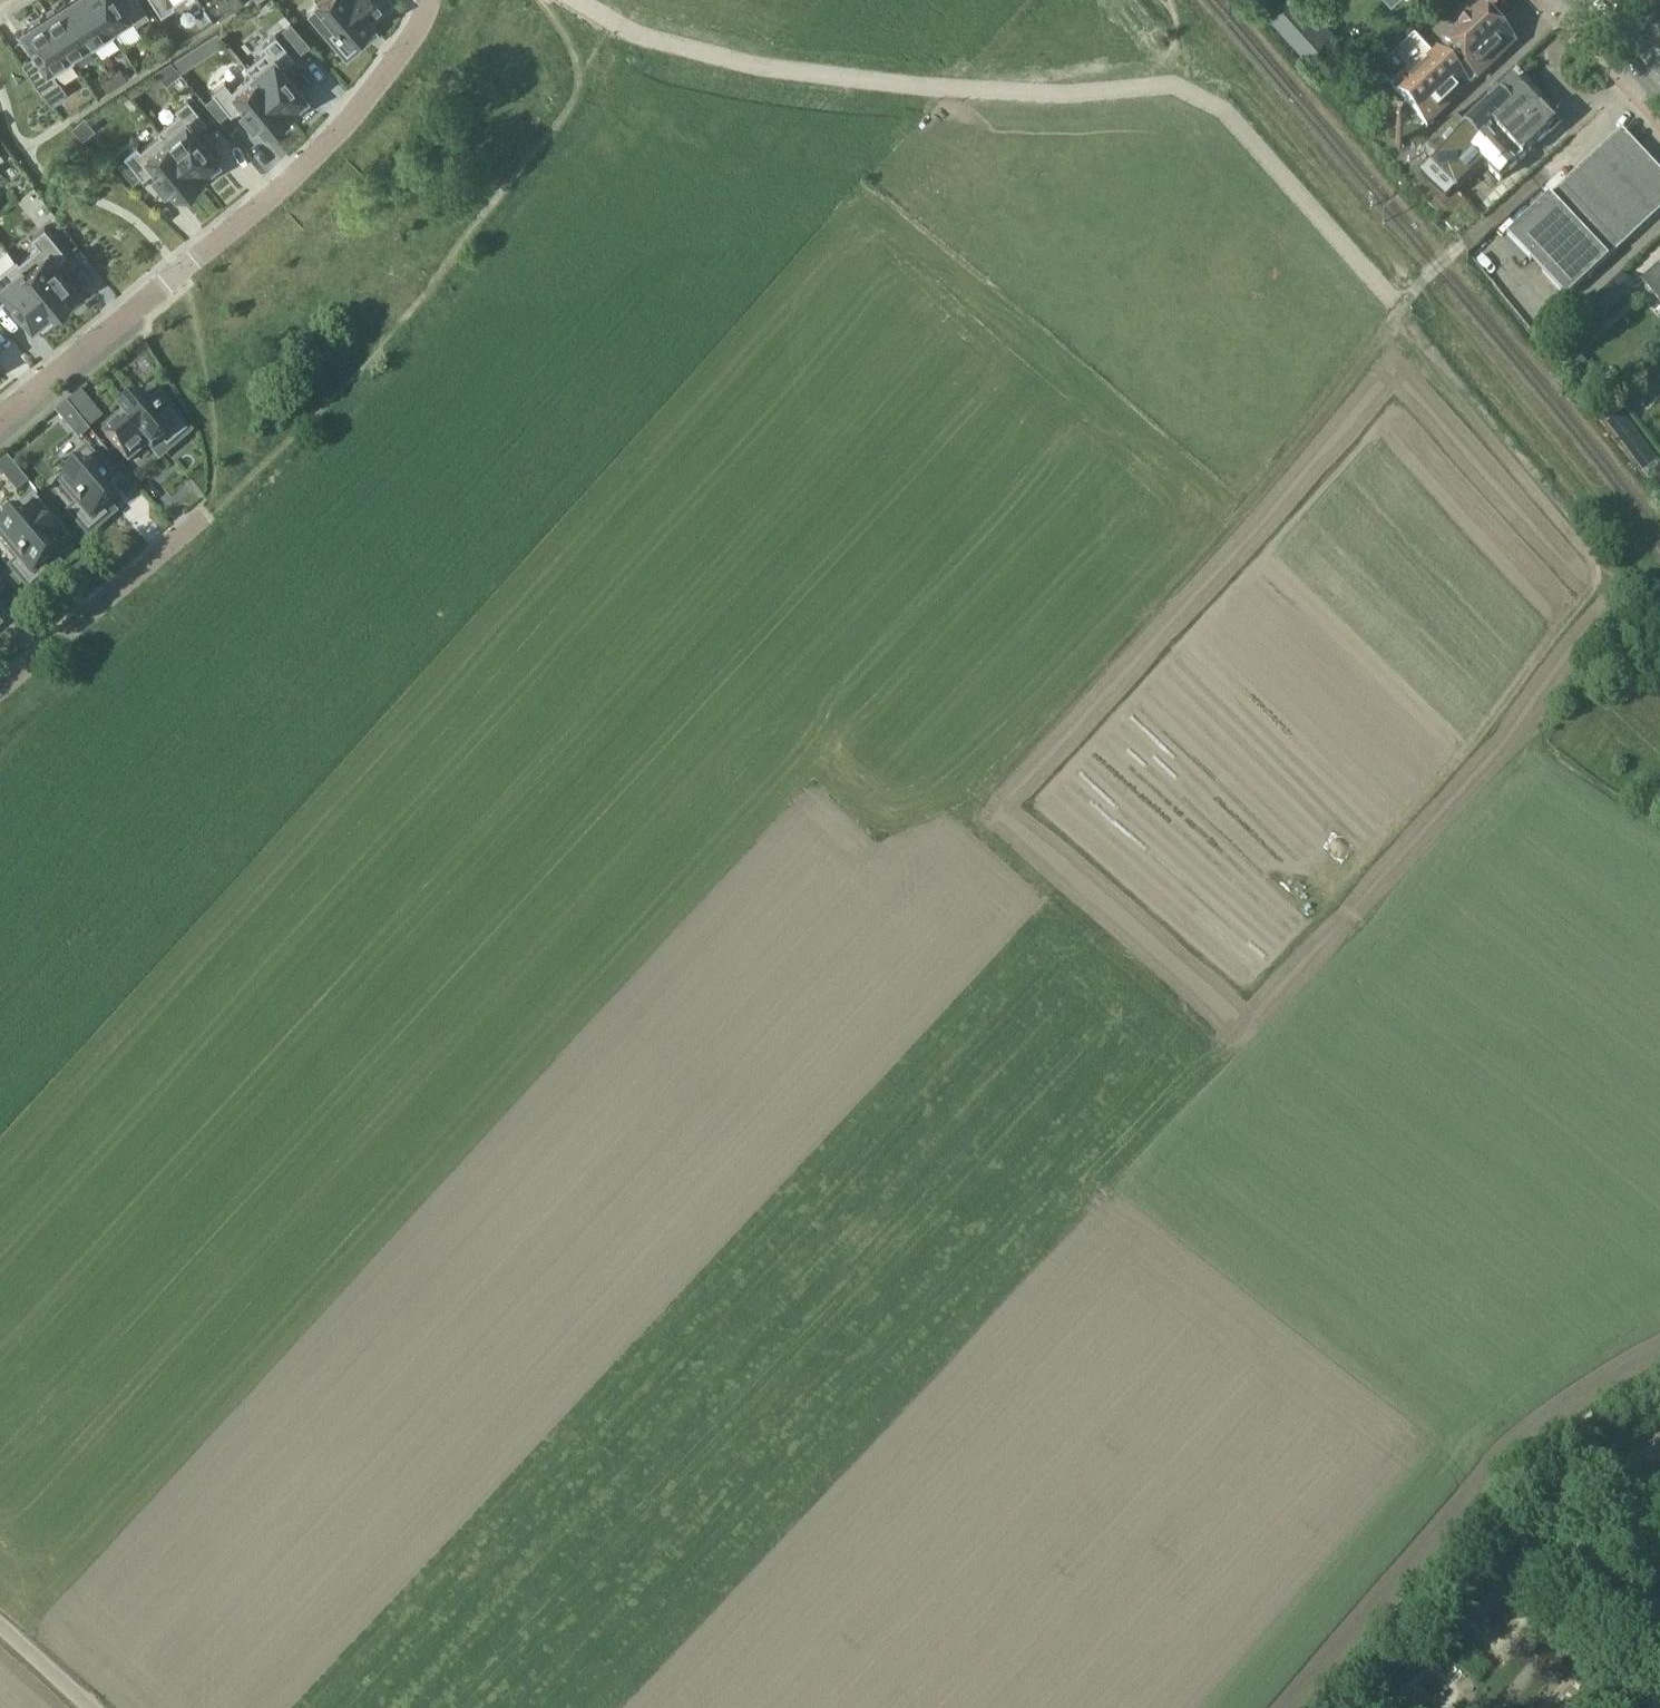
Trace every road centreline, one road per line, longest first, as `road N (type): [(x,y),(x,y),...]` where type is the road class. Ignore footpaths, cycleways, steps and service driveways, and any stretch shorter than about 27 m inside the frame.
road 1 (track): [(578,0),(646,38),(760,67),(1042,94),(1189,90),(1225,111),(1403,308)]
road 2 (track): [(965,808),(1234,518),(1403,308)]
road 3 (track): [(210,516),(340,397),(575,93),(578,56),(543,0)]
road 4 (residential): [(0,420),(284,188),(360,110),(419,29),(430,0)]
road 5 (residential): [(208,511),(0,686)]
road 6 (unclassified): [(91,1707),(0,1625)]

